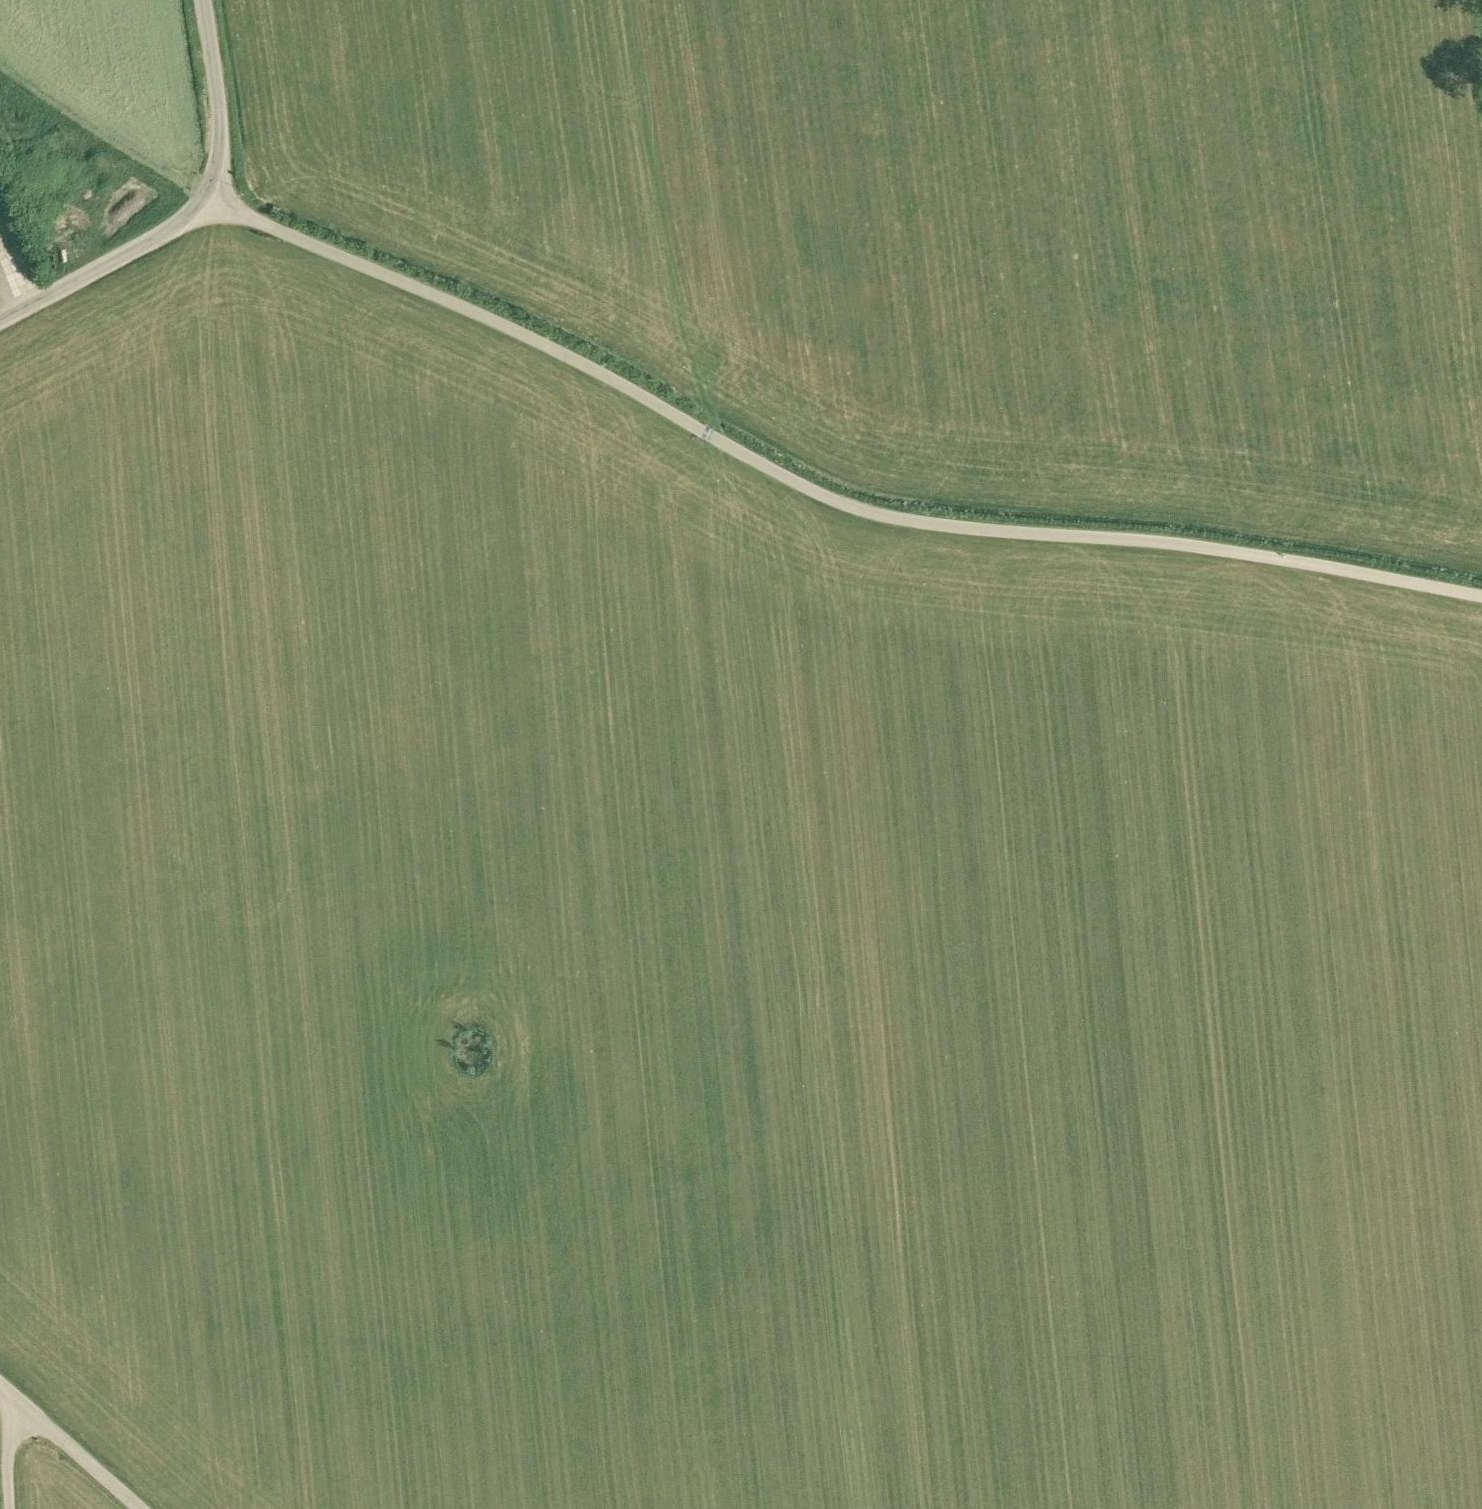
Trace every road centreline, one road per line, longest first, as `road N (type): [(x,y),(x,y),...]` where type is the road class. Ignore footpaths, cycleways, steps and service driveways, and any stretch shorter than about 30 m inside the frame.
road 1 (unclassified): [(1481,596),(1185,545),(937,527),(867,513),(778,474),(550,346),(201,201)]
road 2 (unclassified): [(0,320),(141,247),(201,201)]
road 3 (unclassified): [(201,201),(218,168),(222,135),(204,0)]
road 4 (unclassified): [(141,1508),(0,1384)]

